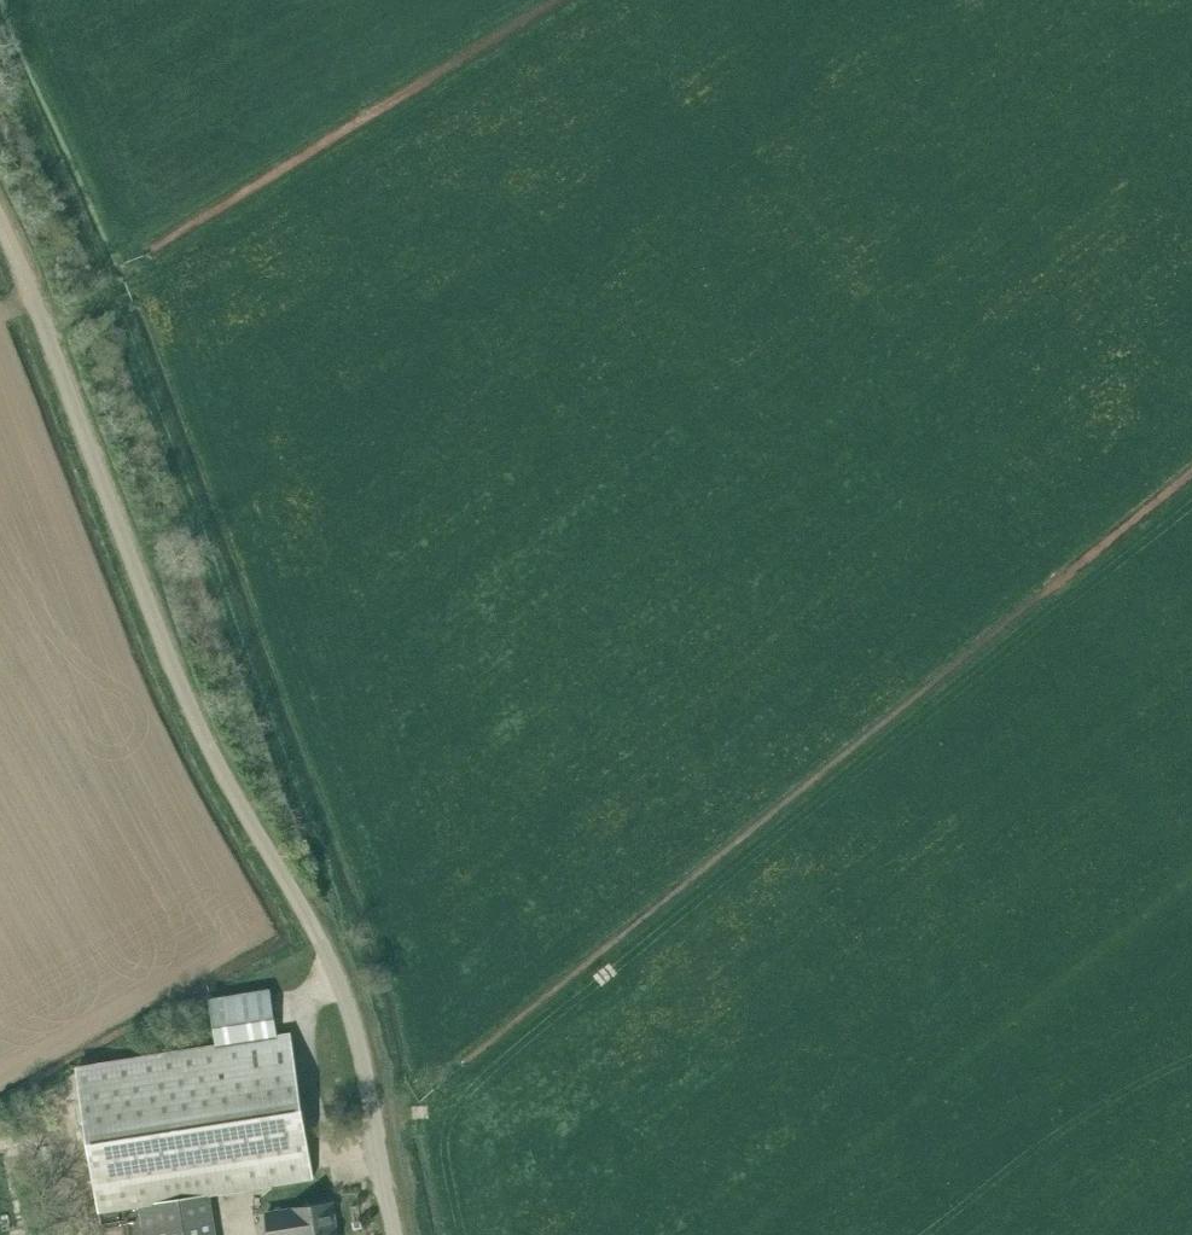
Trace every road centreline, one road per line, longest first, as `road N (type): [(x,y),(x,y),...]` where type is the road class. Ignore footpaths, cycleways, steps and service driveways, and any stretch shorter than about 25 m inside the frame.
road 1 (unclassified): [(401,1234),(354,1027),(313,927),(219,767),(127,564),(0,225)]

